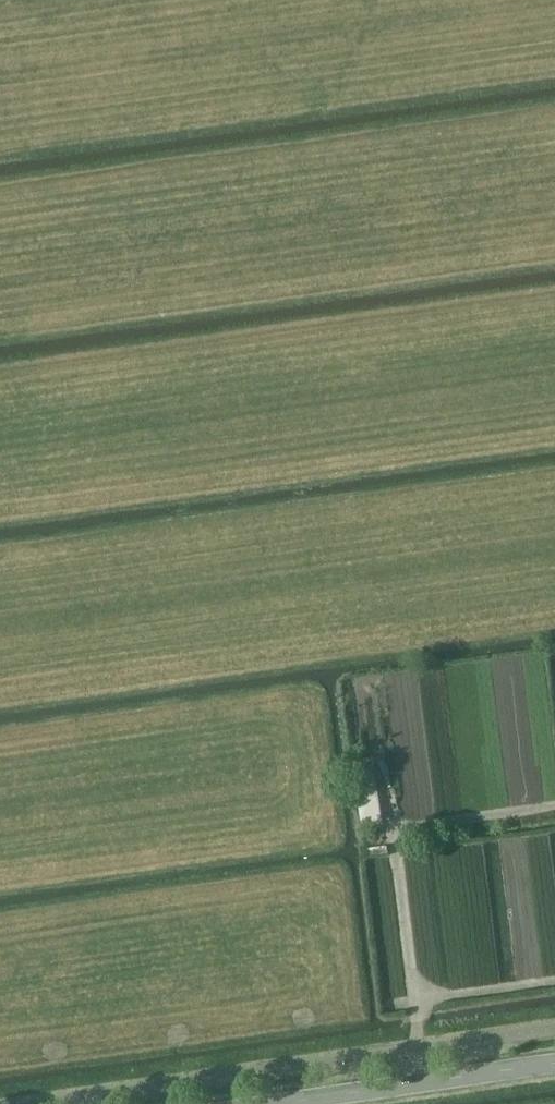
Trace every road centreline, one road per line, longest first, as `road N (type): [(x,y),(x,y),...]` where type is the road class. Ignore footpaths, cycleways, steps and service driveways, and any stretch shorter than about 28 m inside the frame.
road 1 (tertiary): [(308,1103),(554,1068)]

